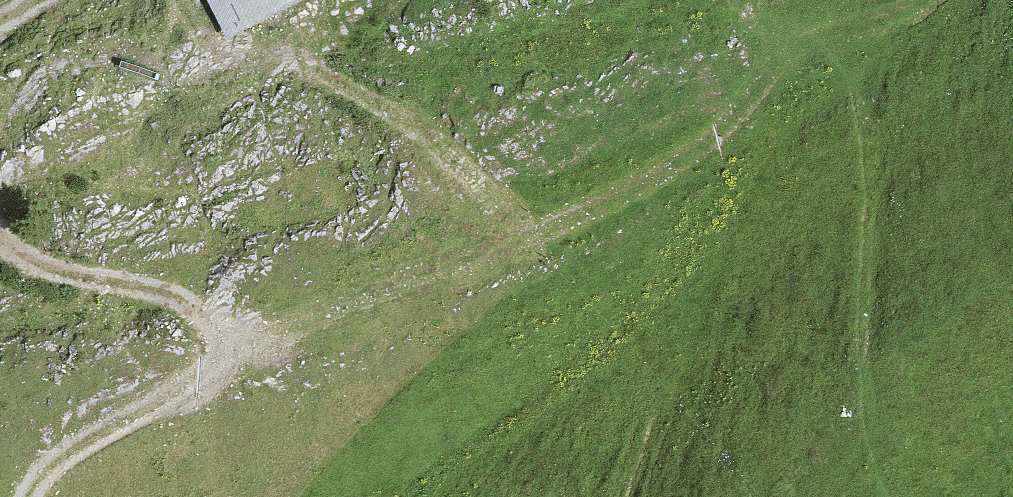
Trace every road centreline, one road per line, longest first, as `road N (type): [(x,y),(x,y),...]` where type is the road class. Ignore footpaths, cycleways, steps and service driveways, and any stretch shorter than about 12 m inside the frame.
road 1 (track): [(199,375),(606,202),(759,90),(808,38)]
road 2 (track): [(199,375),(222,352),(206,314),(155,288),(42,267),(0,239)]
road 3 (track): [(37,496),(75,449),(199,375)]
road 4 (track): [(938,0),(921,14),(808,38)]

